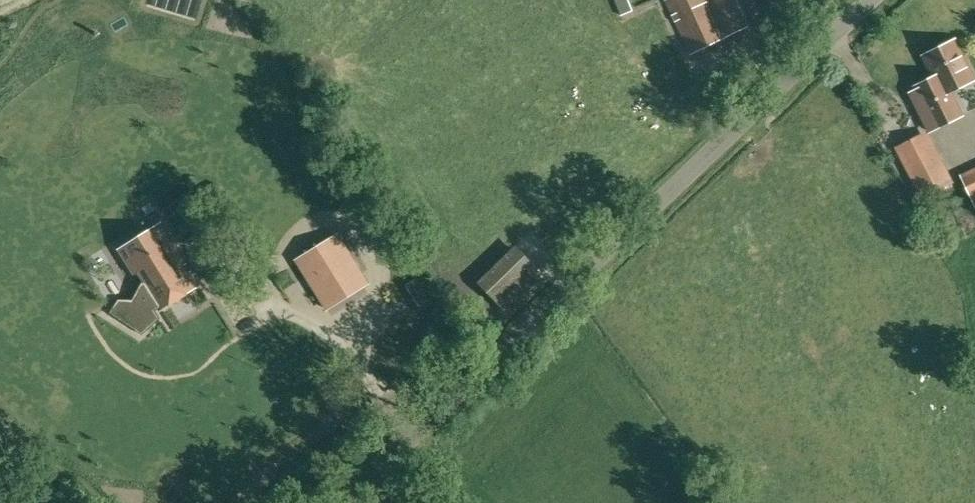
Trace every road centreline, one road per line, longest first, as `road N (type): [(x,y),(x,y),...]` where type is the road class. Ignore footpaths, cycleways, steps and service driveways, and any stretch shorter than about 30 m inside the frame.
road 1 (unclassified): [(340,502),(870,0)]

